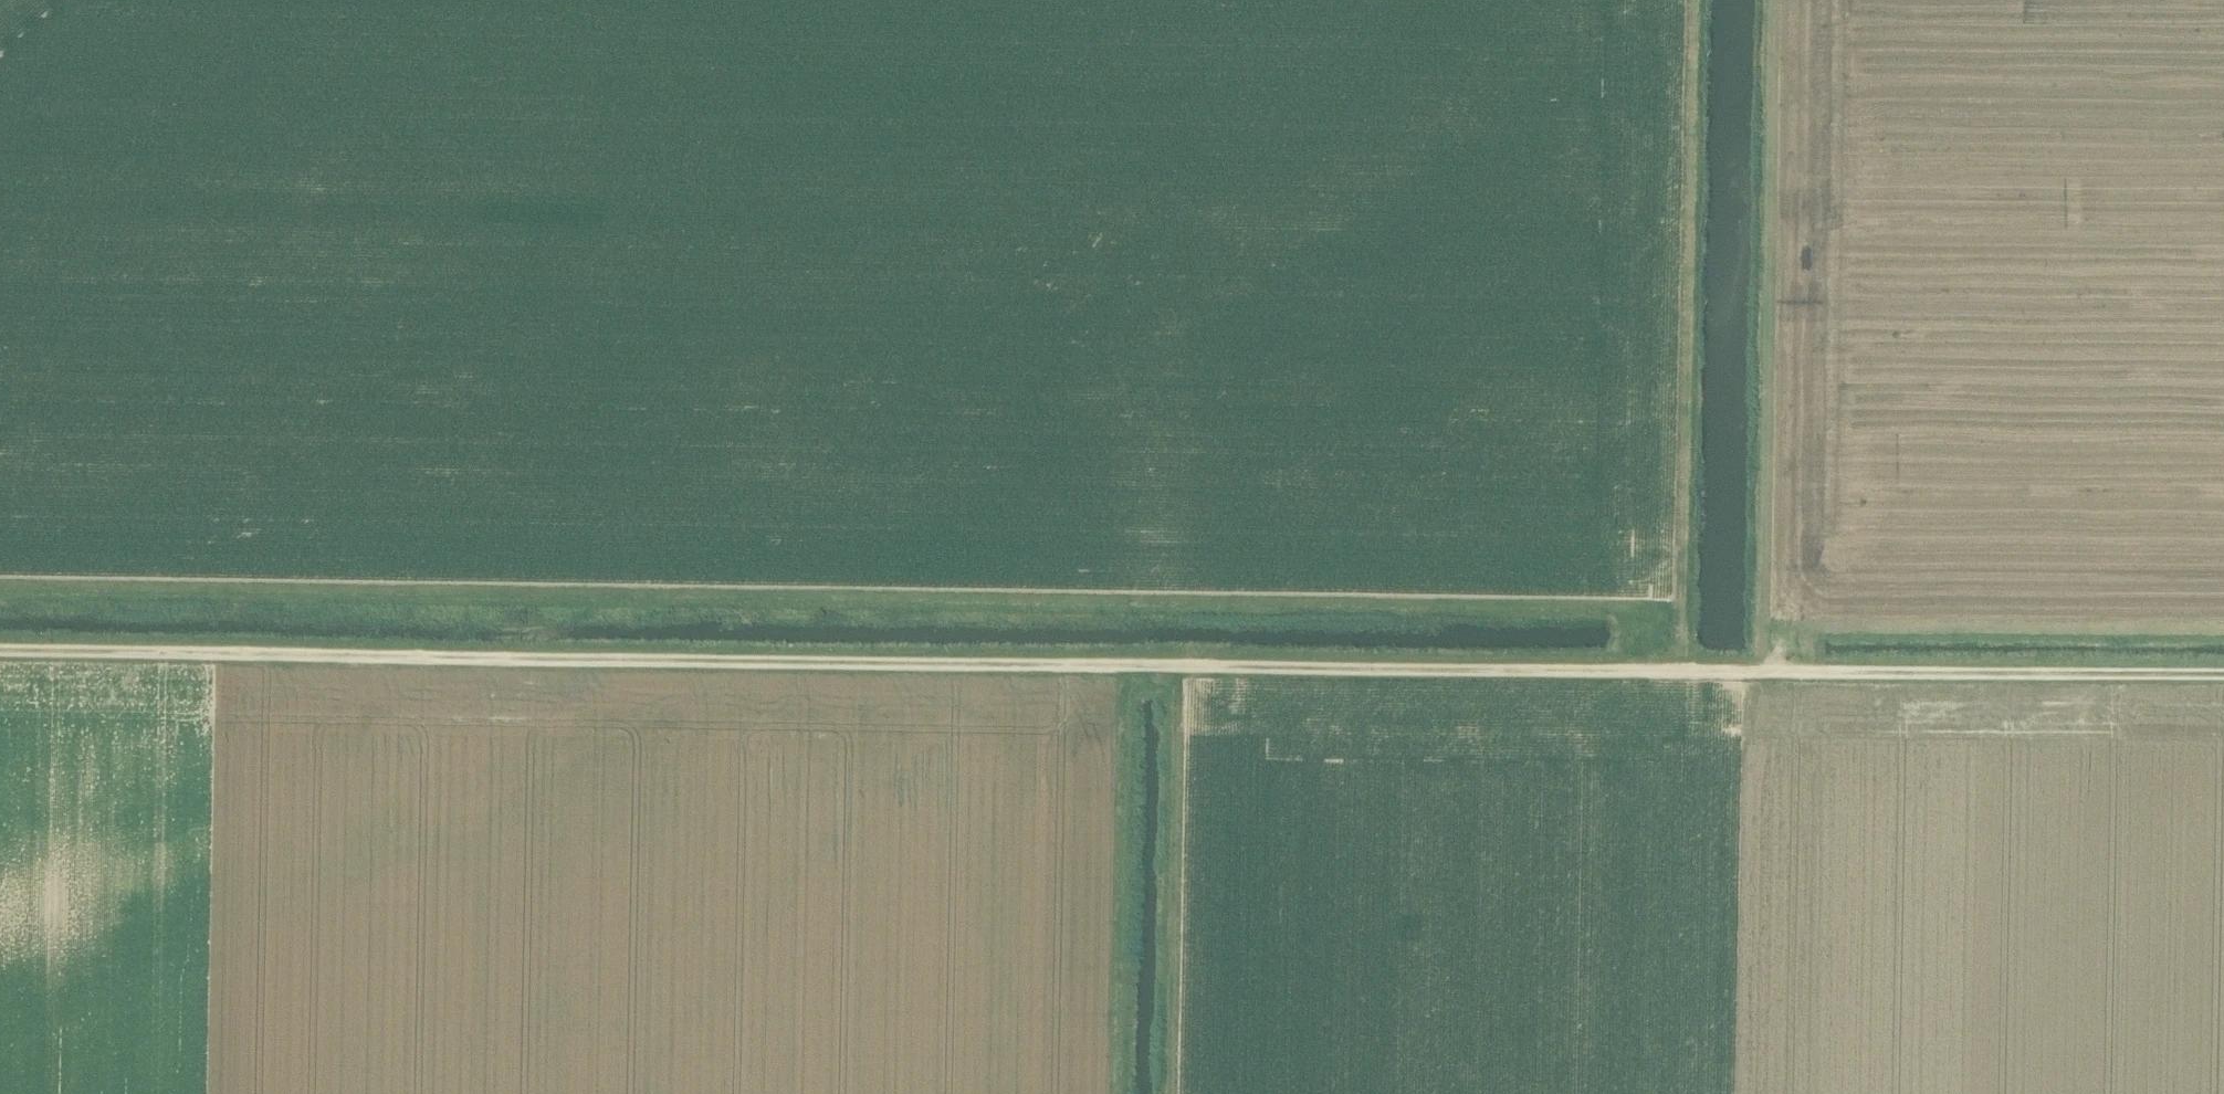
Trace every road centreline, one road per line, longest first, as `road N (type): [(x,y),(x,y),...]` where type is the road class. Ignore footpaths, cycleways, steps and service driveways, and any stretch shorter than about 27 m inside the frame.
road 1 (track): [(2223,680),(1212,675),(0,651)]

